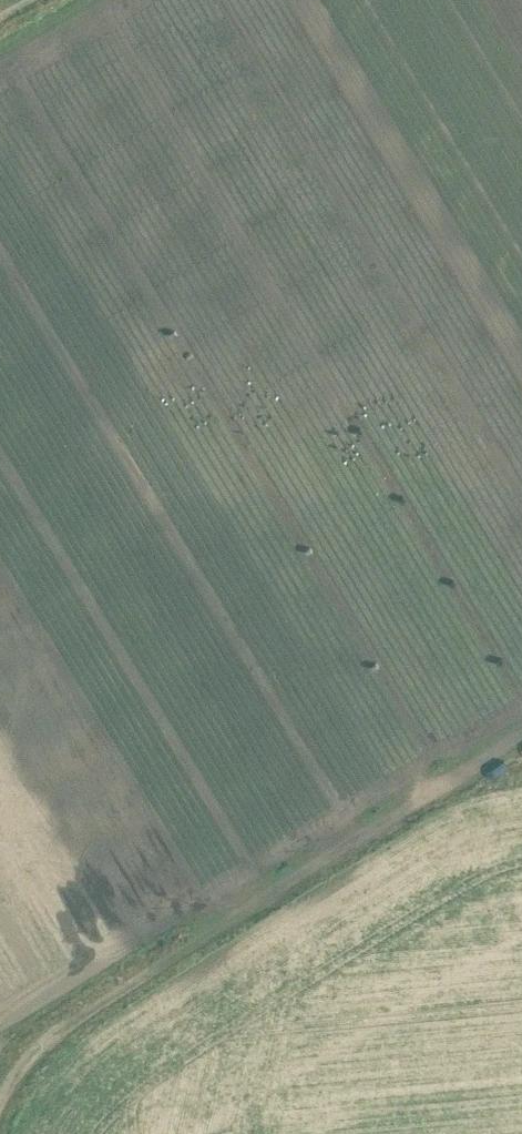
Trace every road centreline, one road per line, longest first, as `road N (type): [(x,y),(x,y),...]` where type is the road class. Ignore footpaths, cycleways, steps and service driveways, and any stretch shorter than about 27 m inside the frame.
road 1 (track): [(0,1106),(18,1065),(51,1029),(521,746)]

